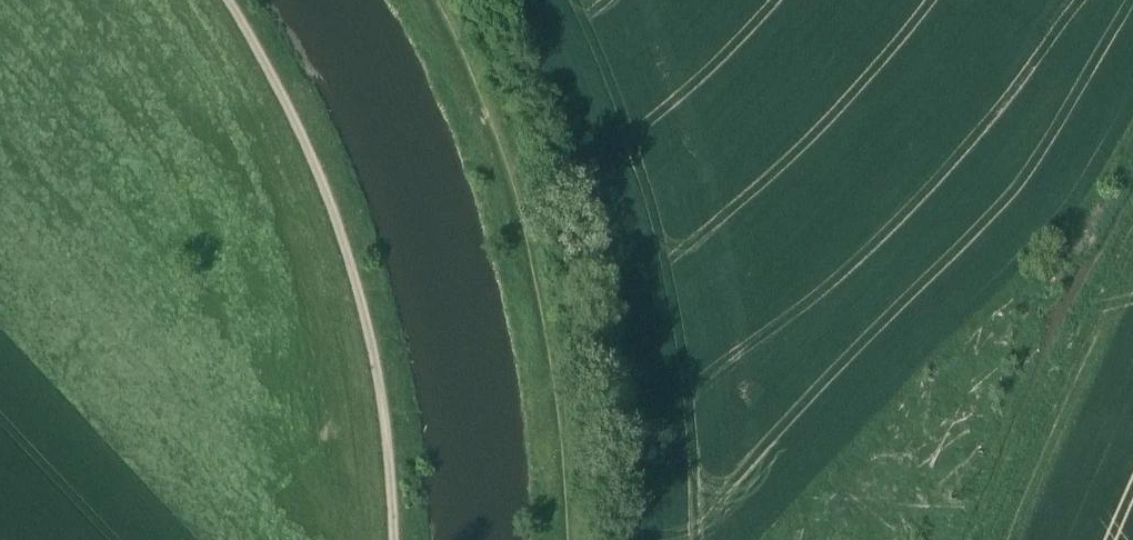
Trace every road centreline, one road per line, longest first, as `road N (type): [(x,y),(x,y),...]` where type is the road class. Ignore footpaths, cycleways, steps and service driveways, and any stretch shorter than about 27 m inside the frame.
road 1 (track): [(226,0),(329,200),(366,316),(393,539)]

